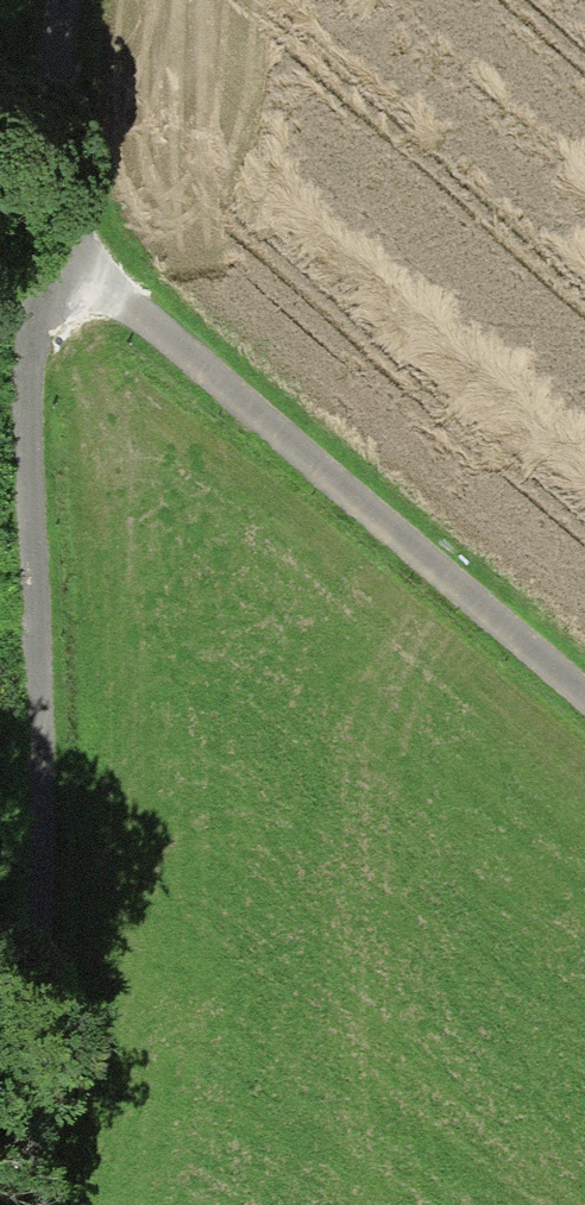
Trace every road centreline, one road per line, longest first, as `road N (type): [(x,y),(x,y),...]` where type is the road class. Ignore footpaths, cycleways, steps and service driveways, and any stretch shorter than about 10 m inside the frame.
road 1 (track): [(0,1174),(40,851),(26,457),(35,304),(83,261)]
road 2 (residential): [(88,0),(83,261),(236,372),(463,596),(584,696)]

